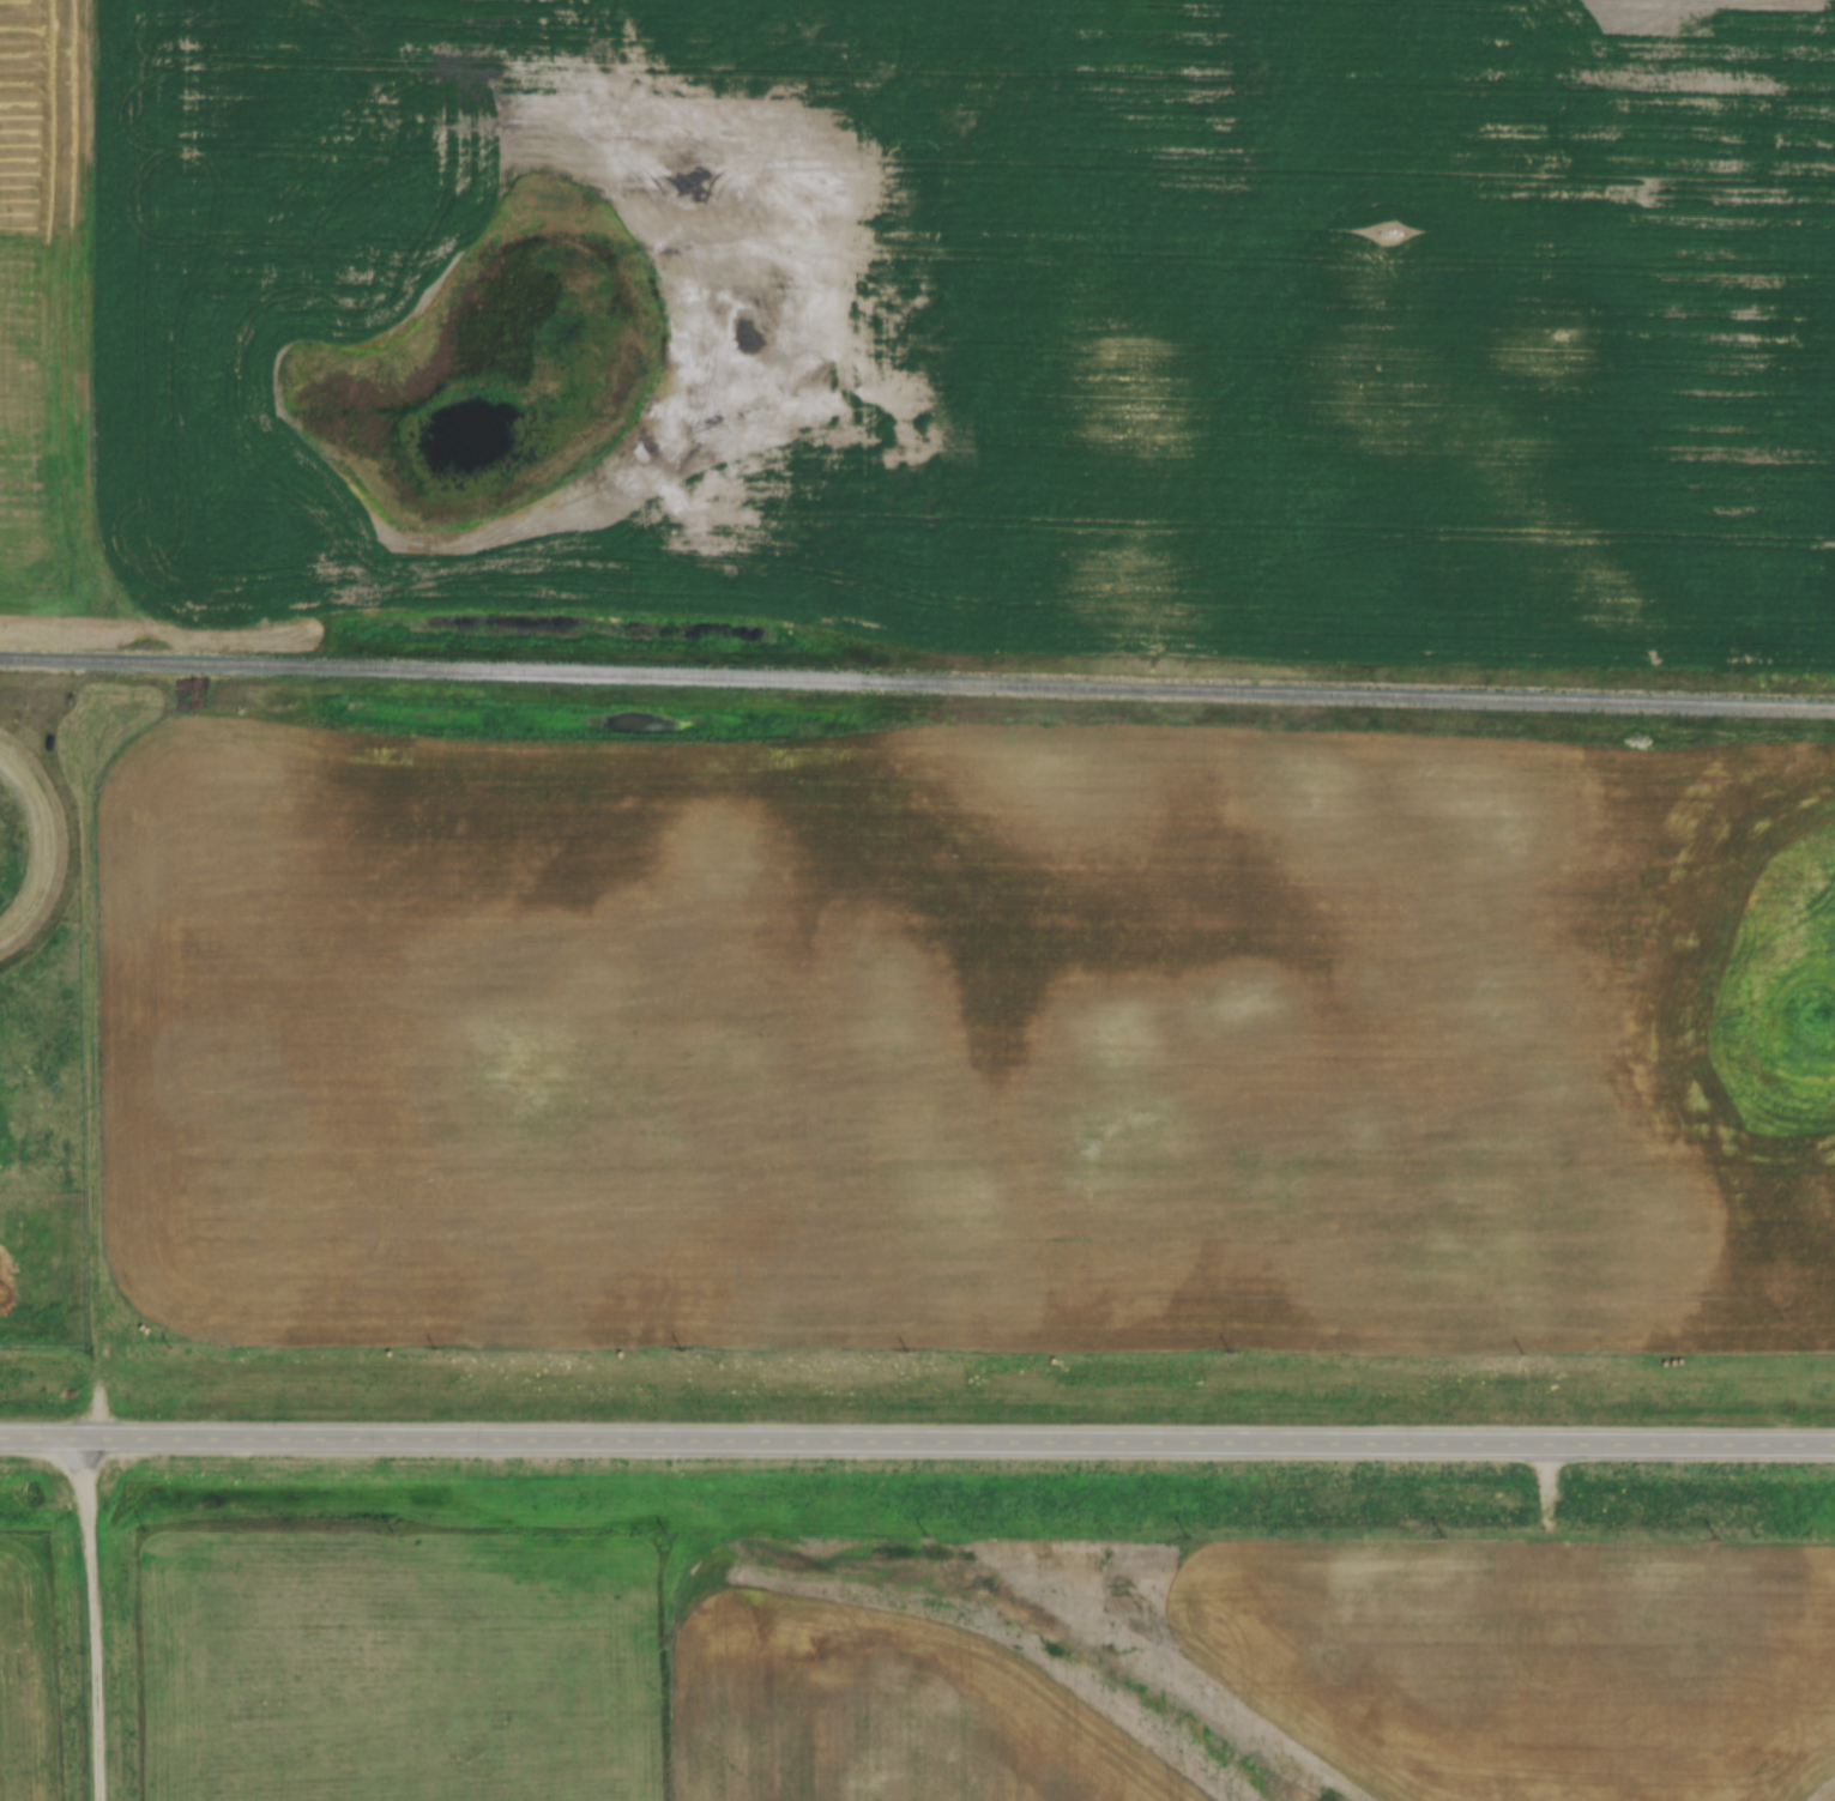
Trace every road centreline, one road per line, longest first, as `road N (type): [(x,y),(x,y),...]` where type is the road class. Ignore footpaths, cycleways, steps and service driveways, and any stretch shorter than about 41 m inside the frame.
road 1 (primary): [(0,1440),(1834,1450)]

